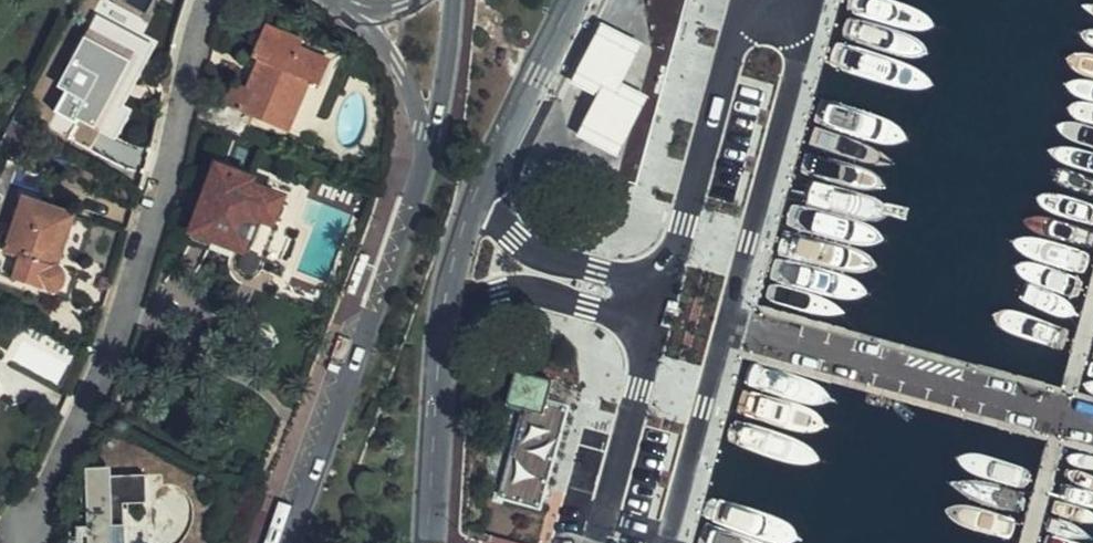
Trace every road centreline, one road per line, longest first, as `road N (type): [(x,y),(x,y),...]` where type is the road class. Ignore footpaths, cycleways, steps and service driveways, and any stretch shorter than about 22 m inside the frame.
road 1 (secondary): [(426,542),(441,325),(454,254),(475,191),(569,0)]
road 2 (residential): [(208,0),(138,267),(54,492),(27,537)]
road 3 (secondary): [(432,134),(393,268),(288,542)]
road 4 (residential): [(356,12),(432,134)]
road 5 (secondary): [(455,0),(432,134)]

